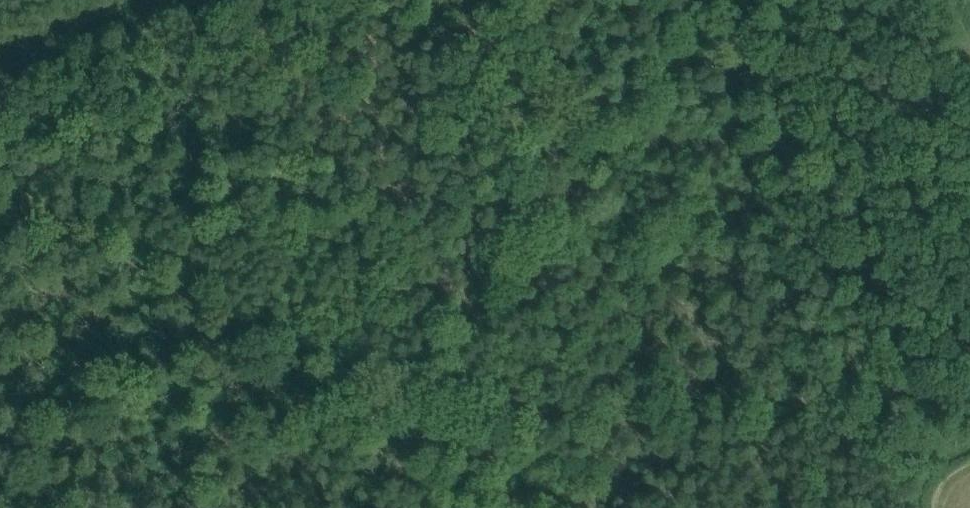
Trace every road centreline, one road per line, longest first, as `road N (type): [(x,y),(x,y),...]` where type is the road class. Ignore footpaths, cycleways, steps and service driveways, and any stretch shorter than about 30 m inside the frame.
road 1 (track): [(161,0),(0,56)]

